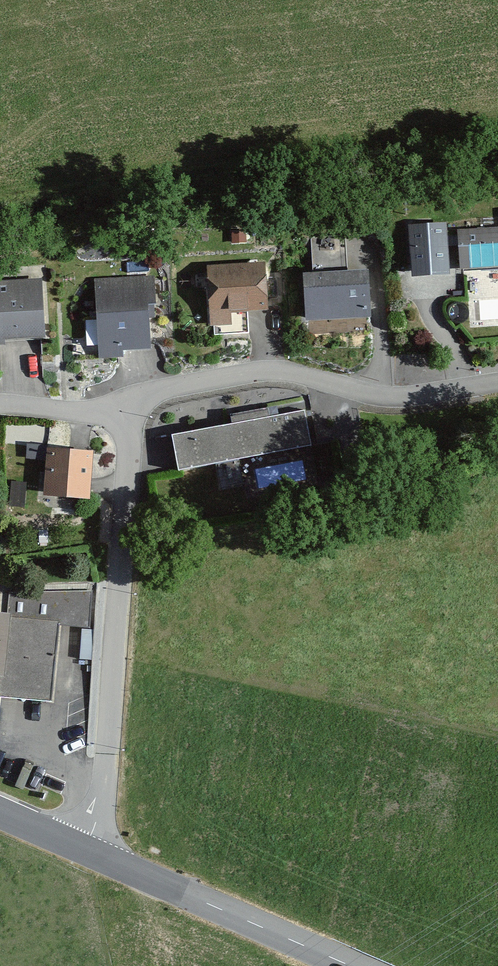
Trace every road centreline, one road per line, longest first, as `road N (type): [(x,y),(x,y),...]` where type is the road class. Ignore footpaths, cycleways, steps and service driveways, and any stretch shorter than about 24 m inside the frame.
road 1 (residential): [(109,860),(101,821),(127,407)]
road 2 (residential): [(127,407),(181,380),(279,370),(382,402),(497,385)]
road 3 (tertiary): [(109,860),(350,965)]
road 4 (residential): [(0,401),(90,413),(127,407)]

